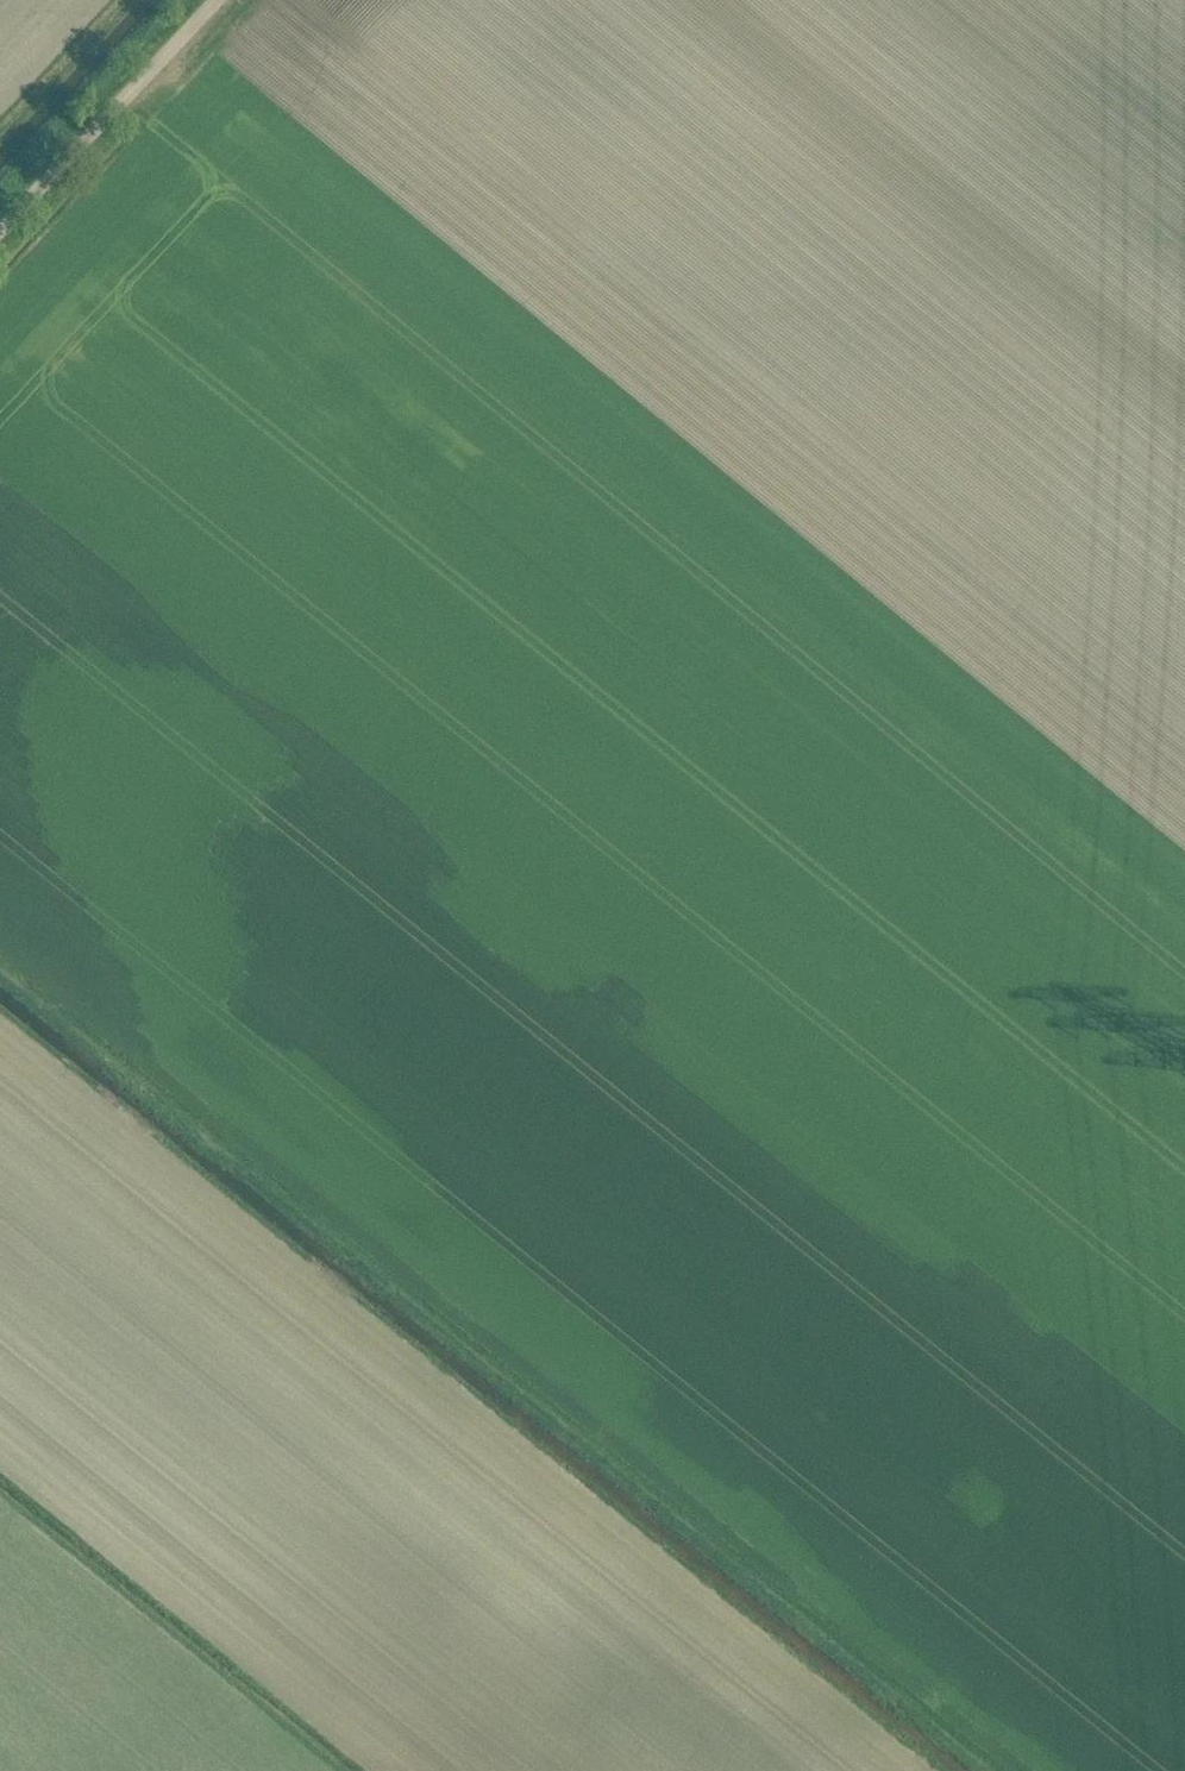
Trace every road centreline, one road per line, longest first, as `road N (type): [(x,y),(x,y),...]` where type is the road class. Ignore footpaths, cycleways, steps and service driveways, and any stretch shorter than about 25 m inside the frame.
road 1 (unclassified): [(0,232),(215,0)]

